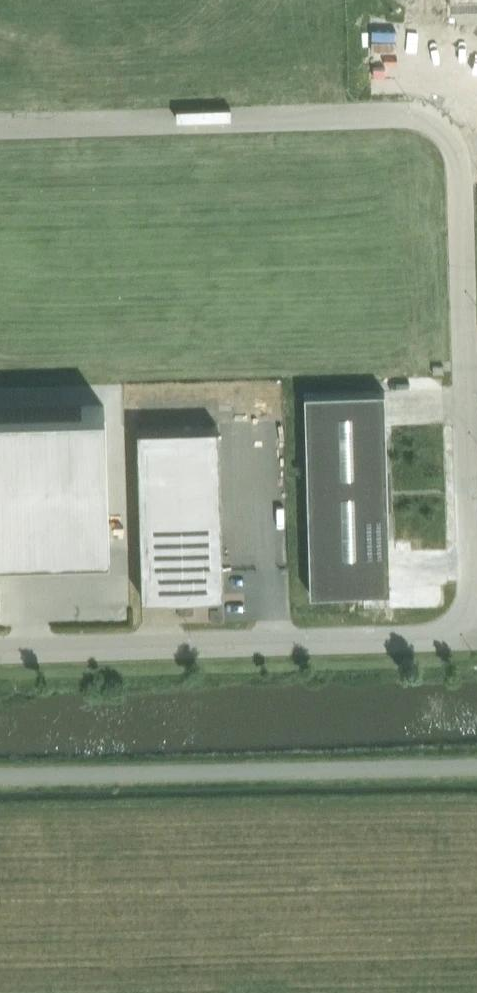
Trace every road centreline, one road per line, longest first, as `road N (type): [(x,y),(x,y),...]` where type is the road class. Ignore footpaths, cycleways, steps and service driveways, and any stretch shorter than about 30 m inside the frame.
road 1 (unclassified): [(473,640),(461,159),(450,137),(420,115),(401,113),(0,125)]
road 2 (unclassified): [(0,776),(476,767)]
road 3 (unclassified): [(0,651),(473,640)]

